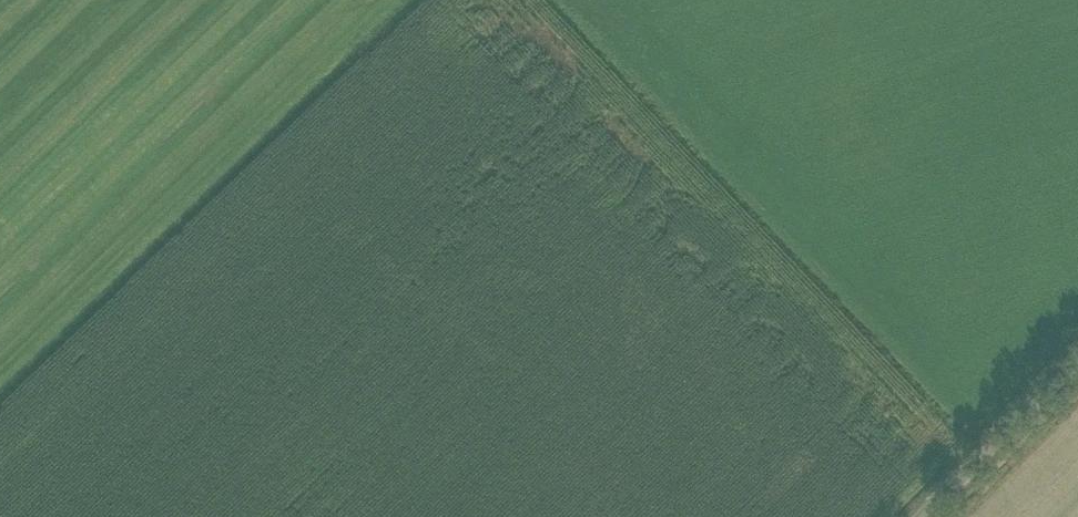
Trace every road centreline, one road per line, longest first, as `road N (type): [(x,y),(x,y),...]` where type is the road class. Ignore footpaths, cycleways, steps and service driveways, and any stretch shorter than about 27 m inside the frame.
road 1 (unclassified): [(896,516),(1077,336)]

